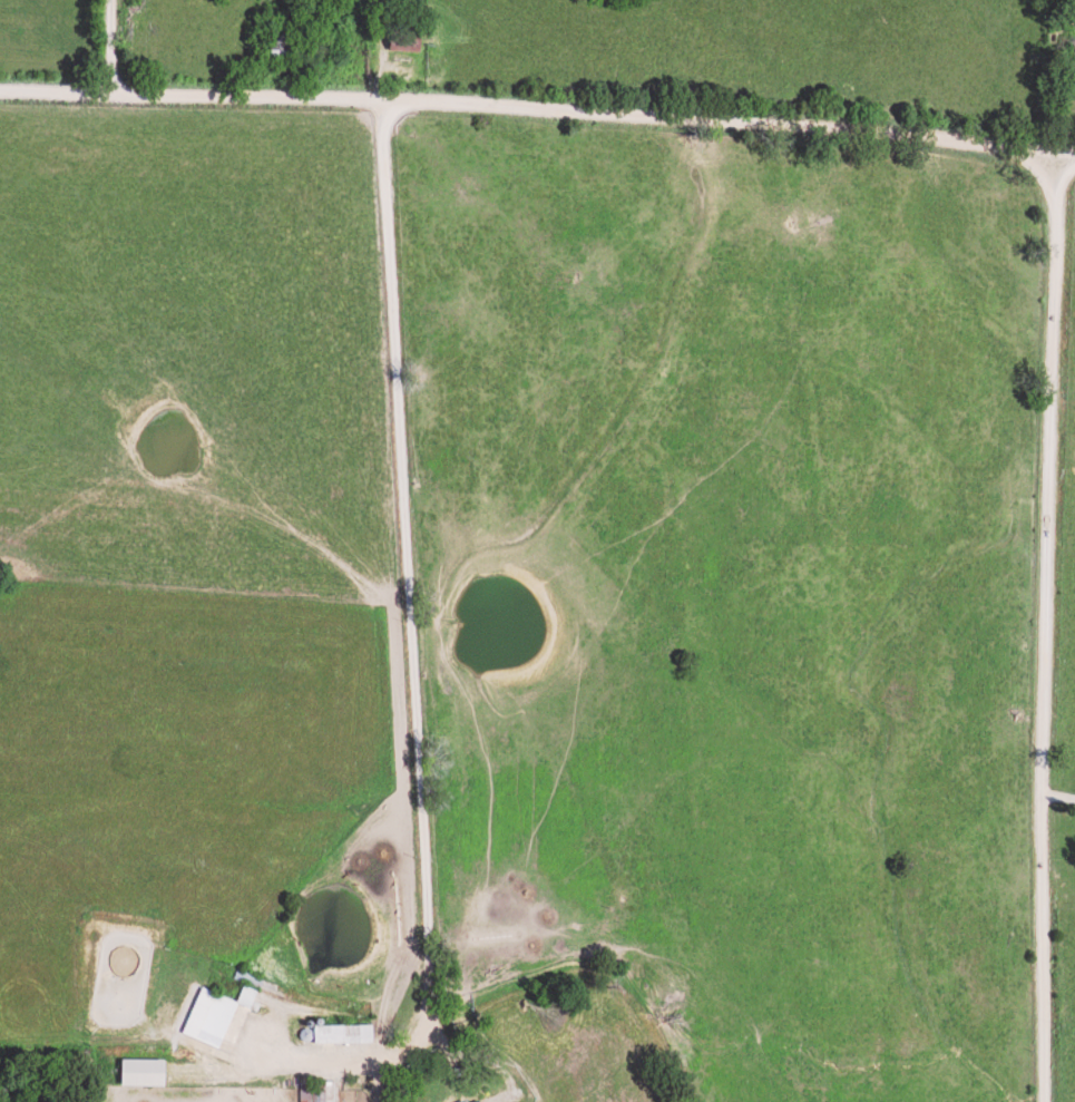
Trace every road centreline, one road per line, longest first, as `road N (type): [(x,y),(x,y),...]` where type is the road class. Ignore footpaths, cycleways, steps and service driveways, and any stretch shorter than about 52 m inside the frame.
road 1 (residential): [(692,1101),(597,976),(456,971),(438,940),(431,501),(402,323),(395,104)]
road 2 (residential): [(1074,151),(597,91),(395,104),(224,80),(0,75)]
road 3 (residential): [(1064,1101),(1069,150)]

